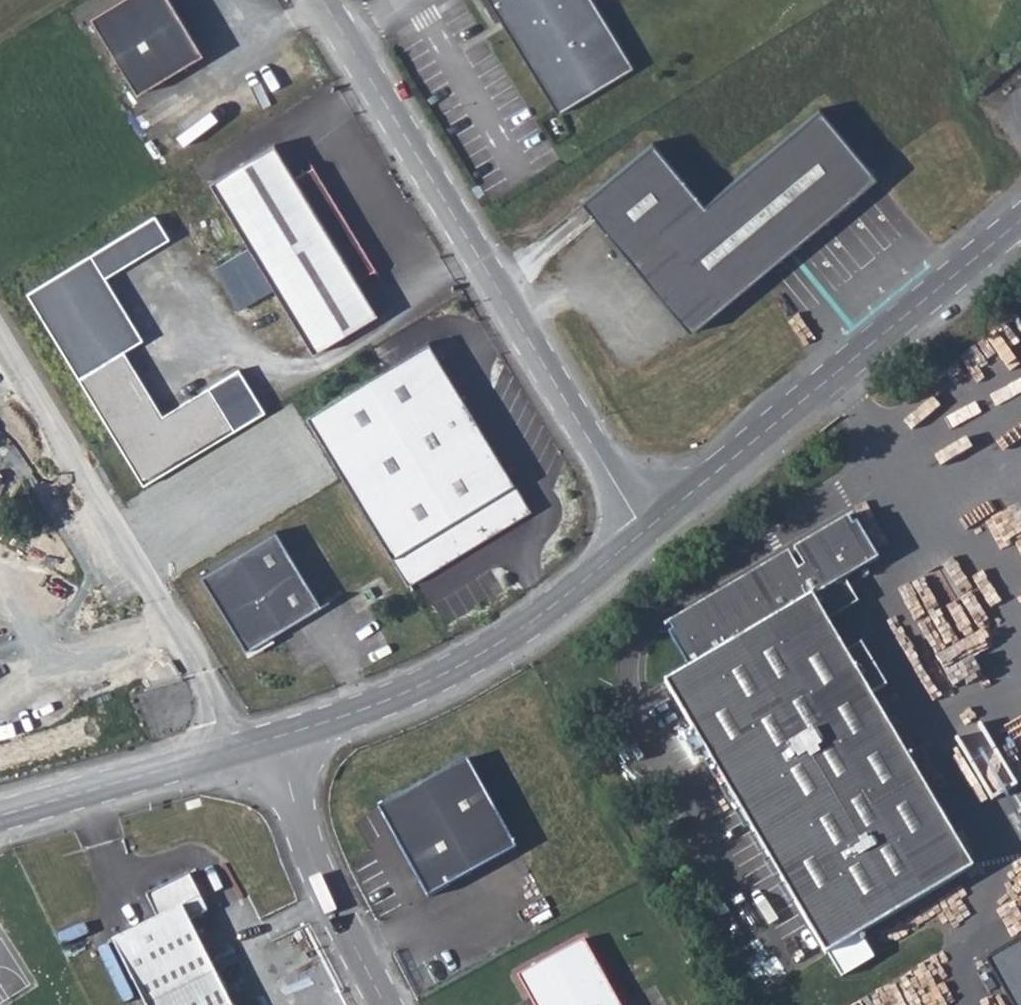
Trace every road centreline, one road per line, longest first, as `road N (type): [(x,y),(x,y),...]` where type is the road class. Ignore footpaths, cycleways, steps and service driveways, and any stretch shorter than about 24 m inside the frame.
road 1 (unclassified): [(323,0),(648,530)]
road 2 (unclassified): [(648,530),(1020,212)]
road 3 (unclassified): [(277,741),(416,690),(530,626),(648,530)]
road 4 (unclassified): [(0,818),(277,741)]
road 5 (unclassified): [(386,1004),(315,870),(277,741)]

